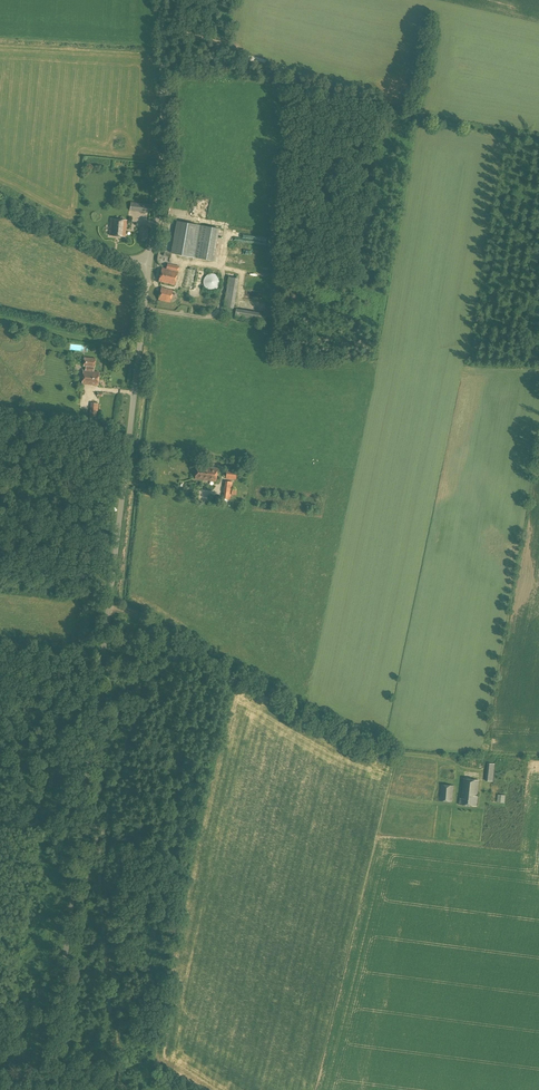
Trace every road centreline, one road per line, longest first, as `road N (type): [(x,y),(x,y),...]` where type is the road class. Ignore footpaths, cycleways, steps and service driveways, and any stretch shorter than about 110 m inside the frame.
road 1 (tertiary): [(47,1089),(150,266)]
road 2 (tertiary): [(150,266),(162,148),(162,0)]
road 3 (unclassified): [(150,266),(0,195)]

